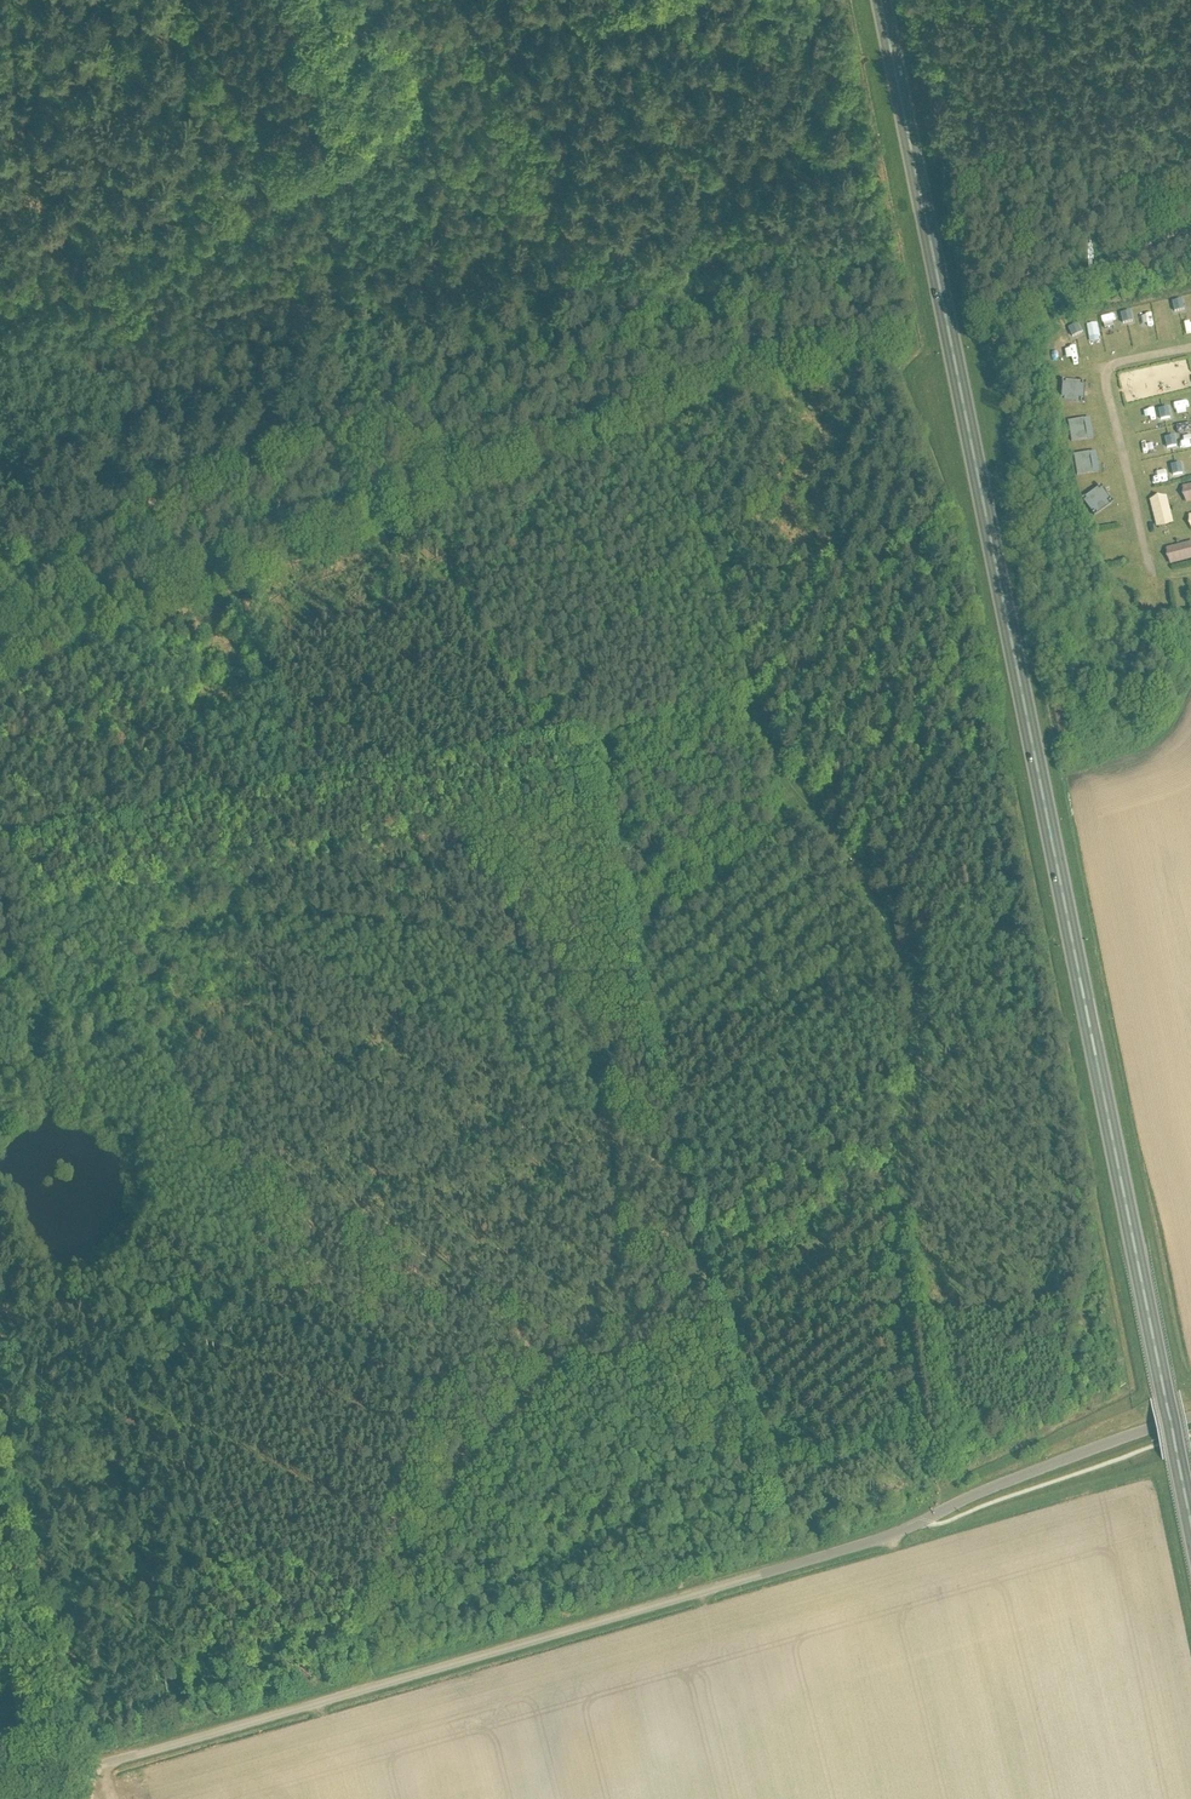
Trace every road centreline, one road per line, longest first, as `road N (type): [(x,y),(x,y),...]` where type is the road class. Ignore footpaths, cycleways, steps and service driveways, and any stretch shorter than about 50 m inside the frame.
road 1 (trunk): [(1190,1523),(882,0)]
road 2 (unclassified): [(83,1772),(899,1534),(969,1498),(1190,1417)]
road 3 (track): [(0,1429),(70,1716)]
road 4 (track): [(487,61),(524,156),(620,322)]

